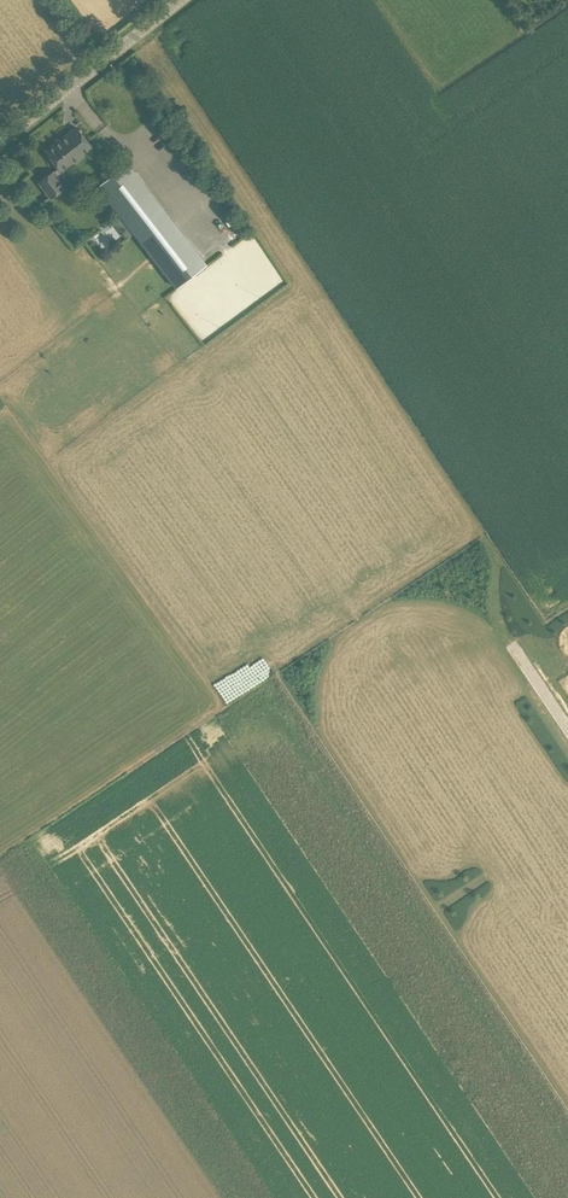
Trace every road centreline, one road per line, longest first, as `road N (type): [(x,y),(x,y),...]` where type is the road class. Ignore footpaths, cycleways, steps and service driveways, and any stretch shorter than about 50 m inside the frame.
road 1 (unclassified): [(0,142),(181,0)]

